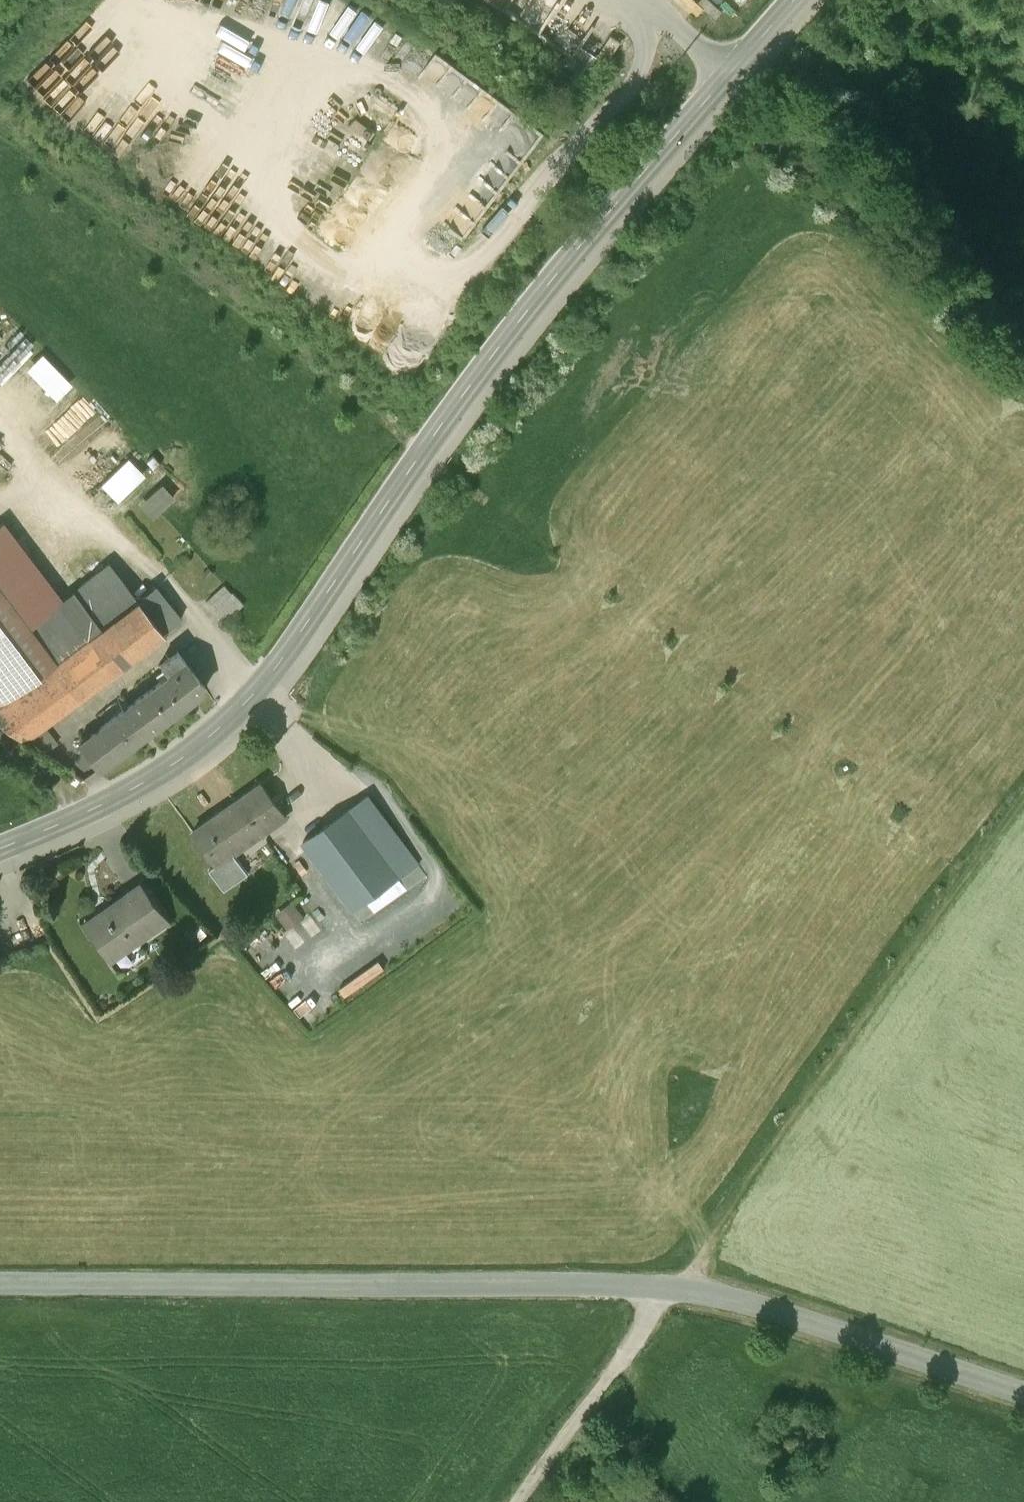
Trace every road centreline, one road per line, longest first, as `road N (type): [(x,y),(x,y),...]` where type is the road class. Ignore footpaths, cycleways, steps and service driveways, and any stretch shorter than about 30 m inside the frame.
road 1 (secondary): [(805,0),(516,328),(256,691),(179,762),(0,847)]
road 2 (tertiary): [(1023,1392),(727,1299),(670,1289),(0,1286)]
road 3 (track): [(670,1289),(1023,792)]
road 4 (track): [(670,1289),(514,1501)]

